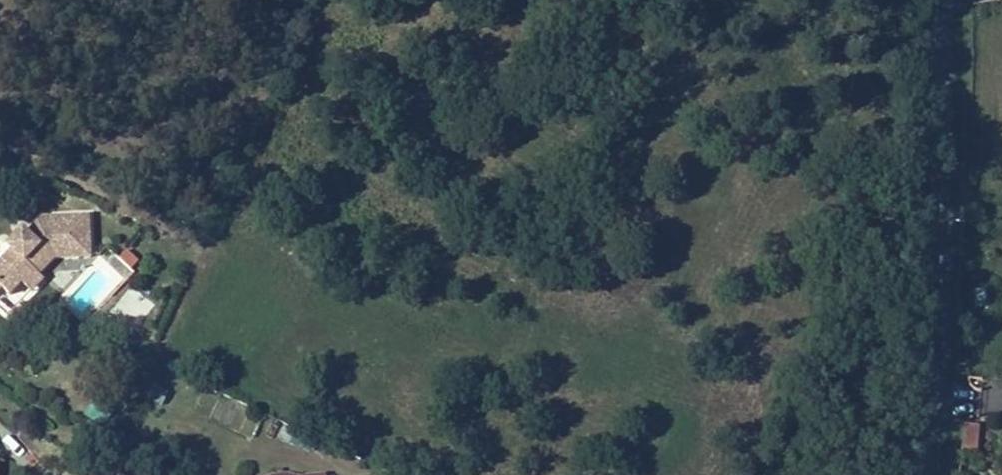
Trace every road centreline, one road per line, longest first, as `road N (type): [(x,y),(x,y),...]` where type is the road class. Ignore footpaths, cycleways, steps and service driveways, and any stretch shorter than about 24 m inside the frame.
road 1 (tertiary): [(931,0),(933,352),(919,474)]

